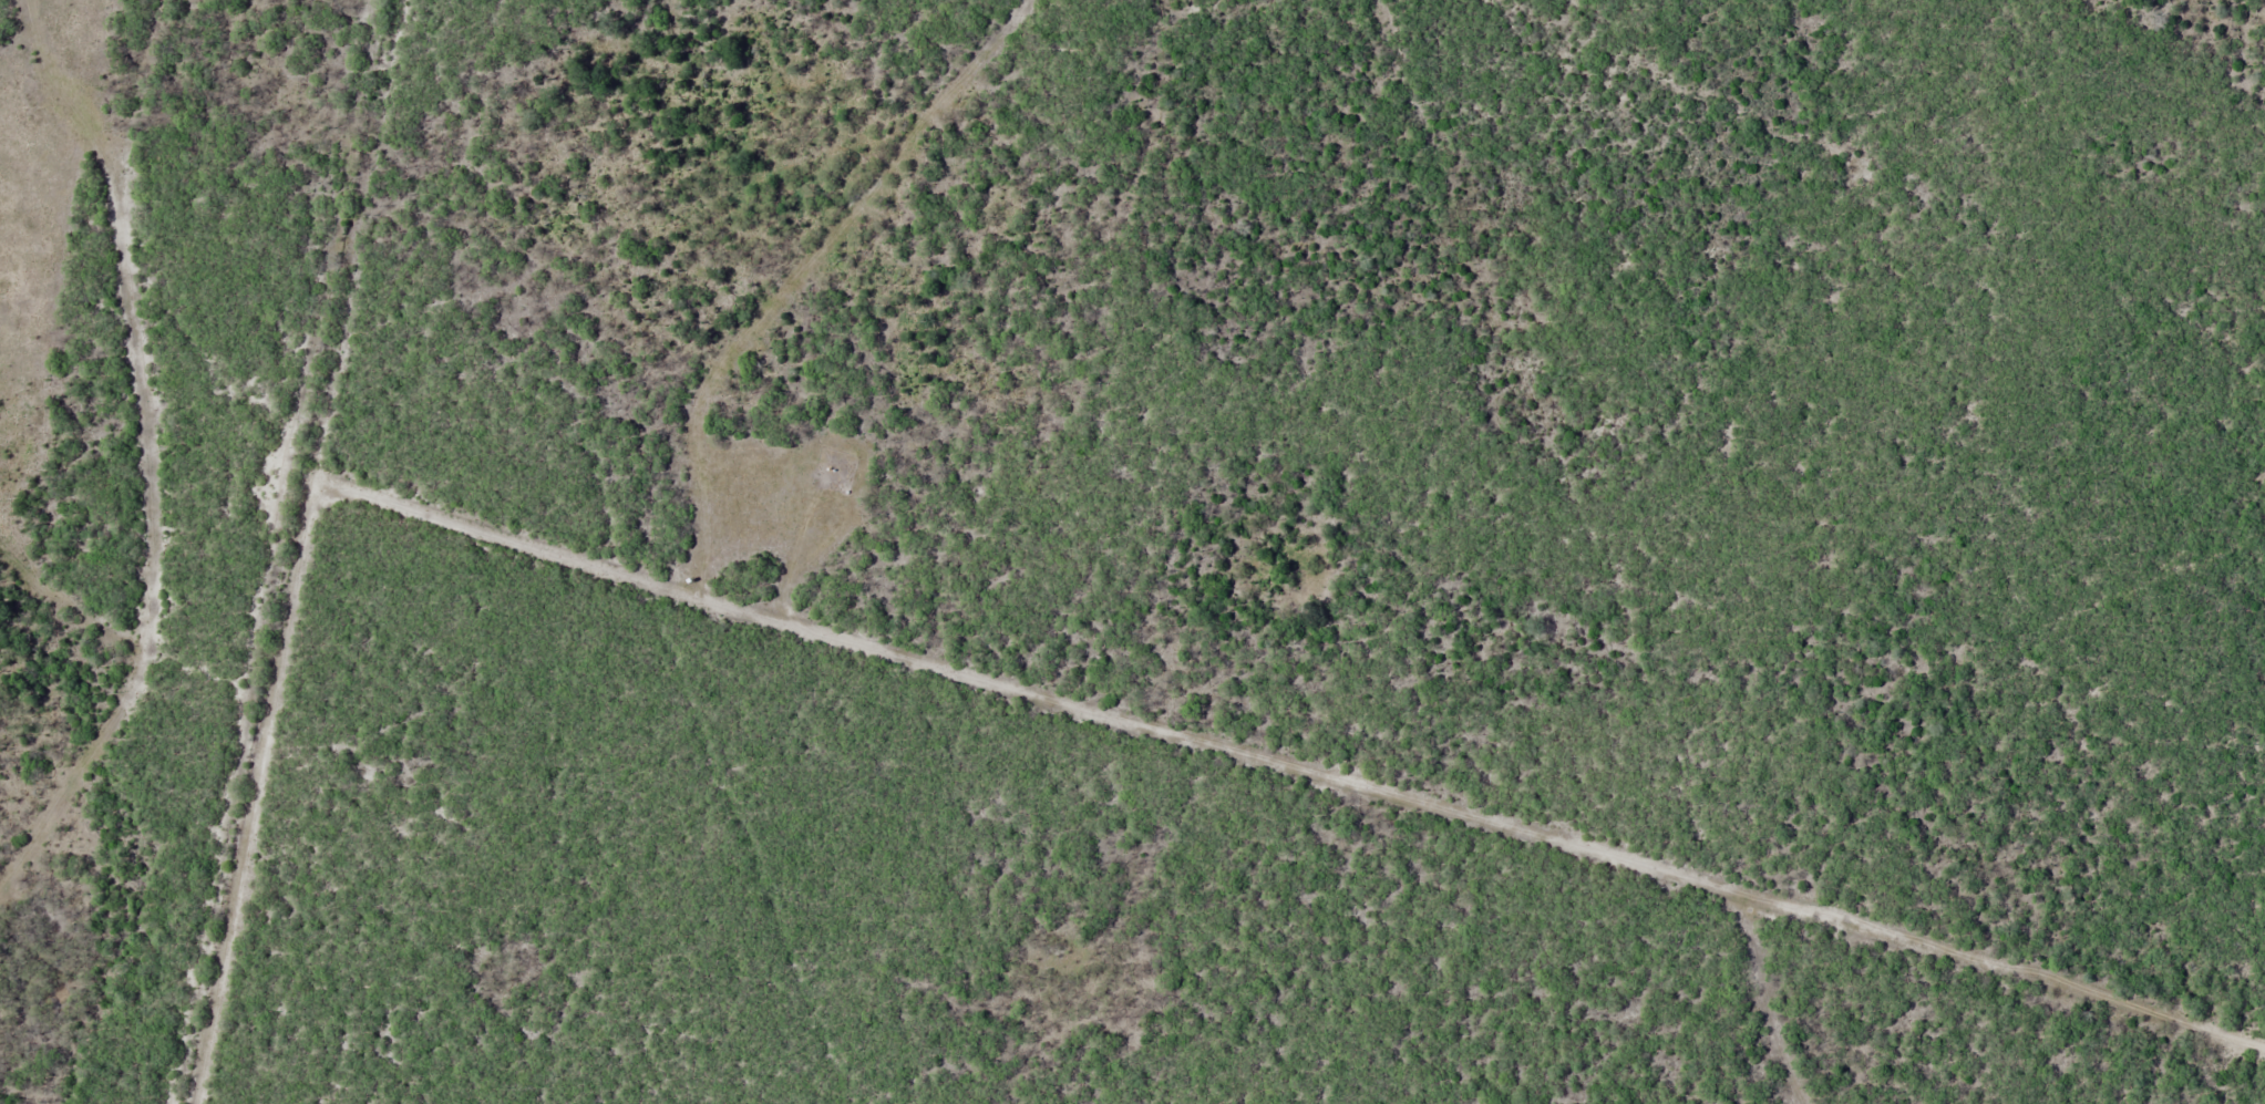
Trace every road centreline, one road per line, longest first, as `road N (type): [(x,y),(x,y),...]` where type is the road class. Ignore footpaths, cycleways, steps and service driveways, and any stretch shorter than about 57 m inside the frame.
road 1 (track): [(2264,1046),(311,502)]
road 2 (track): [(207,1103),(397,0)]
road 3 (track): [(667,601),(700,395),(1031,0)]

